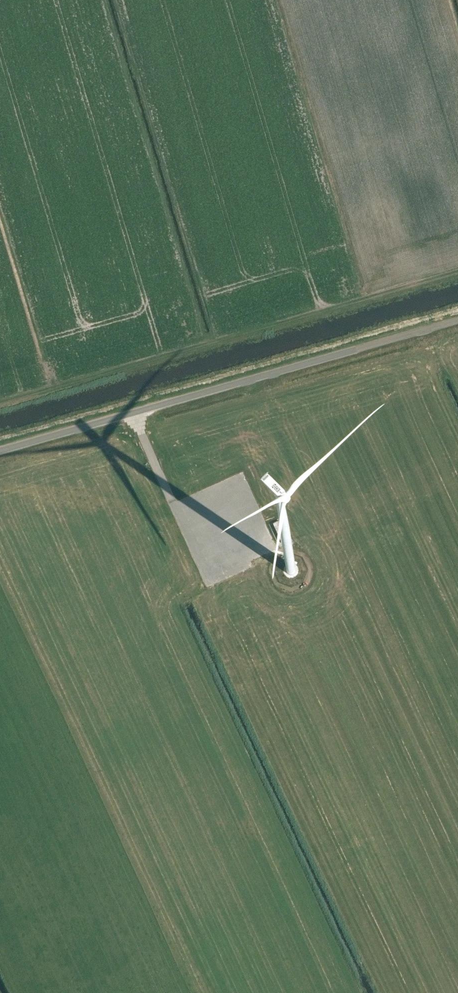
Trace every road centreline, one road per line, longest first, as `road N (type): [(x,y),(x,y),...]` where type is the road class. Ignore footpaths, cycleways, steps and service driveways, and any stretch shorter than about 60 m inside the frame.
road 1 (unclassified): [(0,450),(457,321)]

